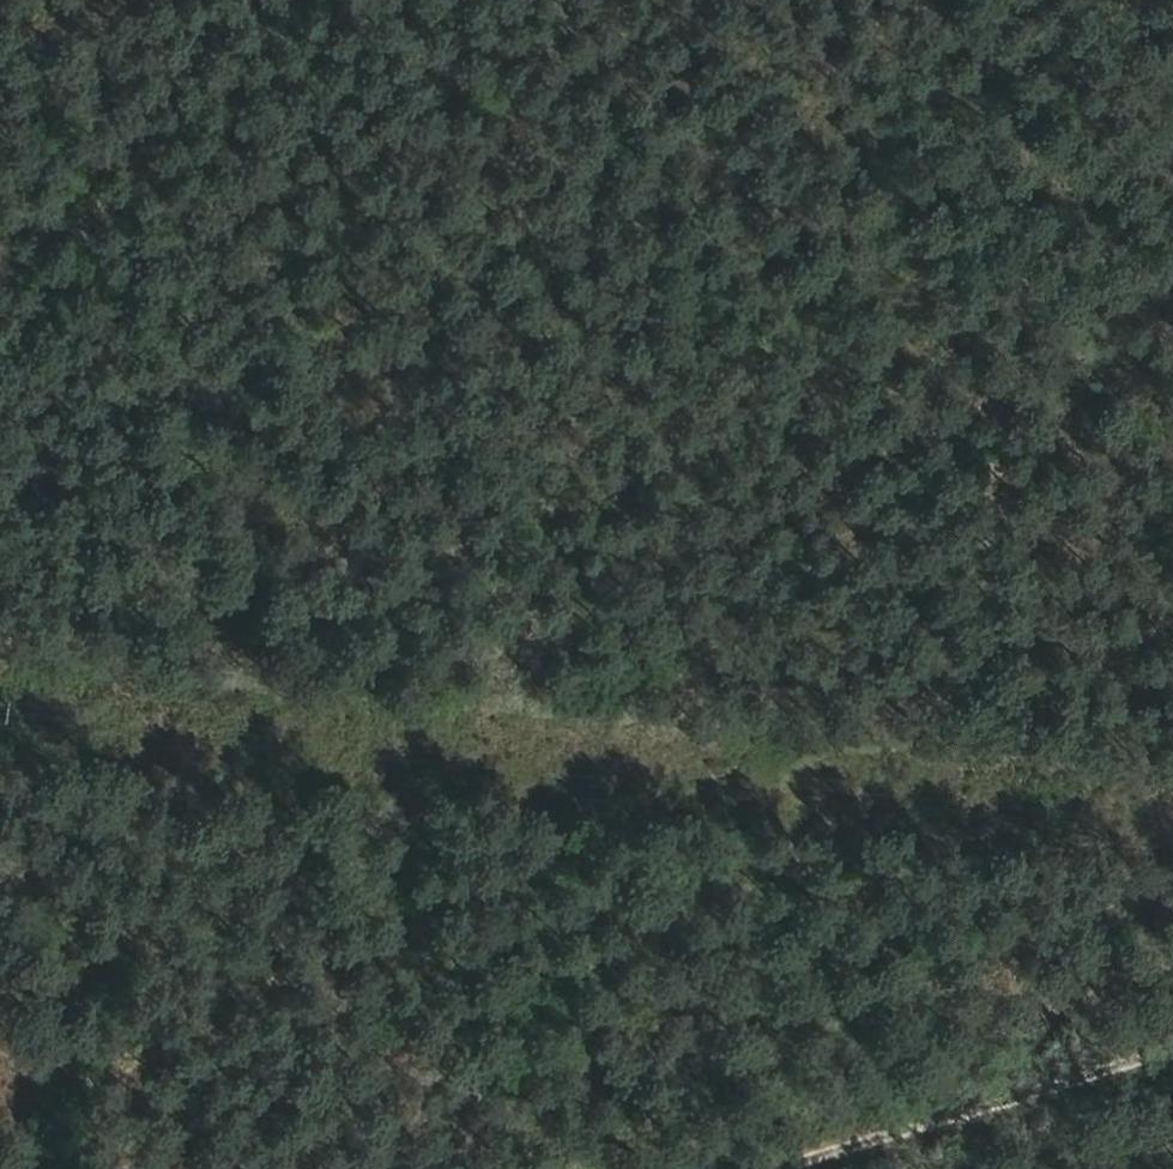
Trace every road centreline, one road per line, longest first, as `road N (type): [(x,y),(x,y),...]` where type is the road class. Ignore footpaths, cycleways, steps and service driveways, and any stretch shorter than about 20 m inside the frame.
road 1 (track): [(1172,800),(0,700)]
road 2 (track): [(1172,1042),(804,1168)]

